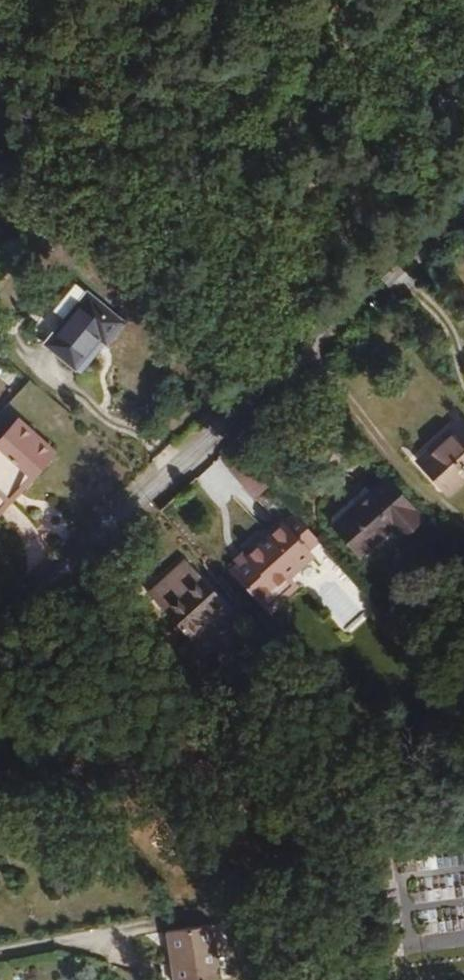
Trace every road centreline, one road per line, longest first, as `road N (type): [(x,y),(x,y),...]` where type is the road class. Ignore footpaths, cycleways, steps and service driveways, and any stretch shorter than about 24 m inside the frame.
road 1 (residential): [(463,202),(0,625)]

